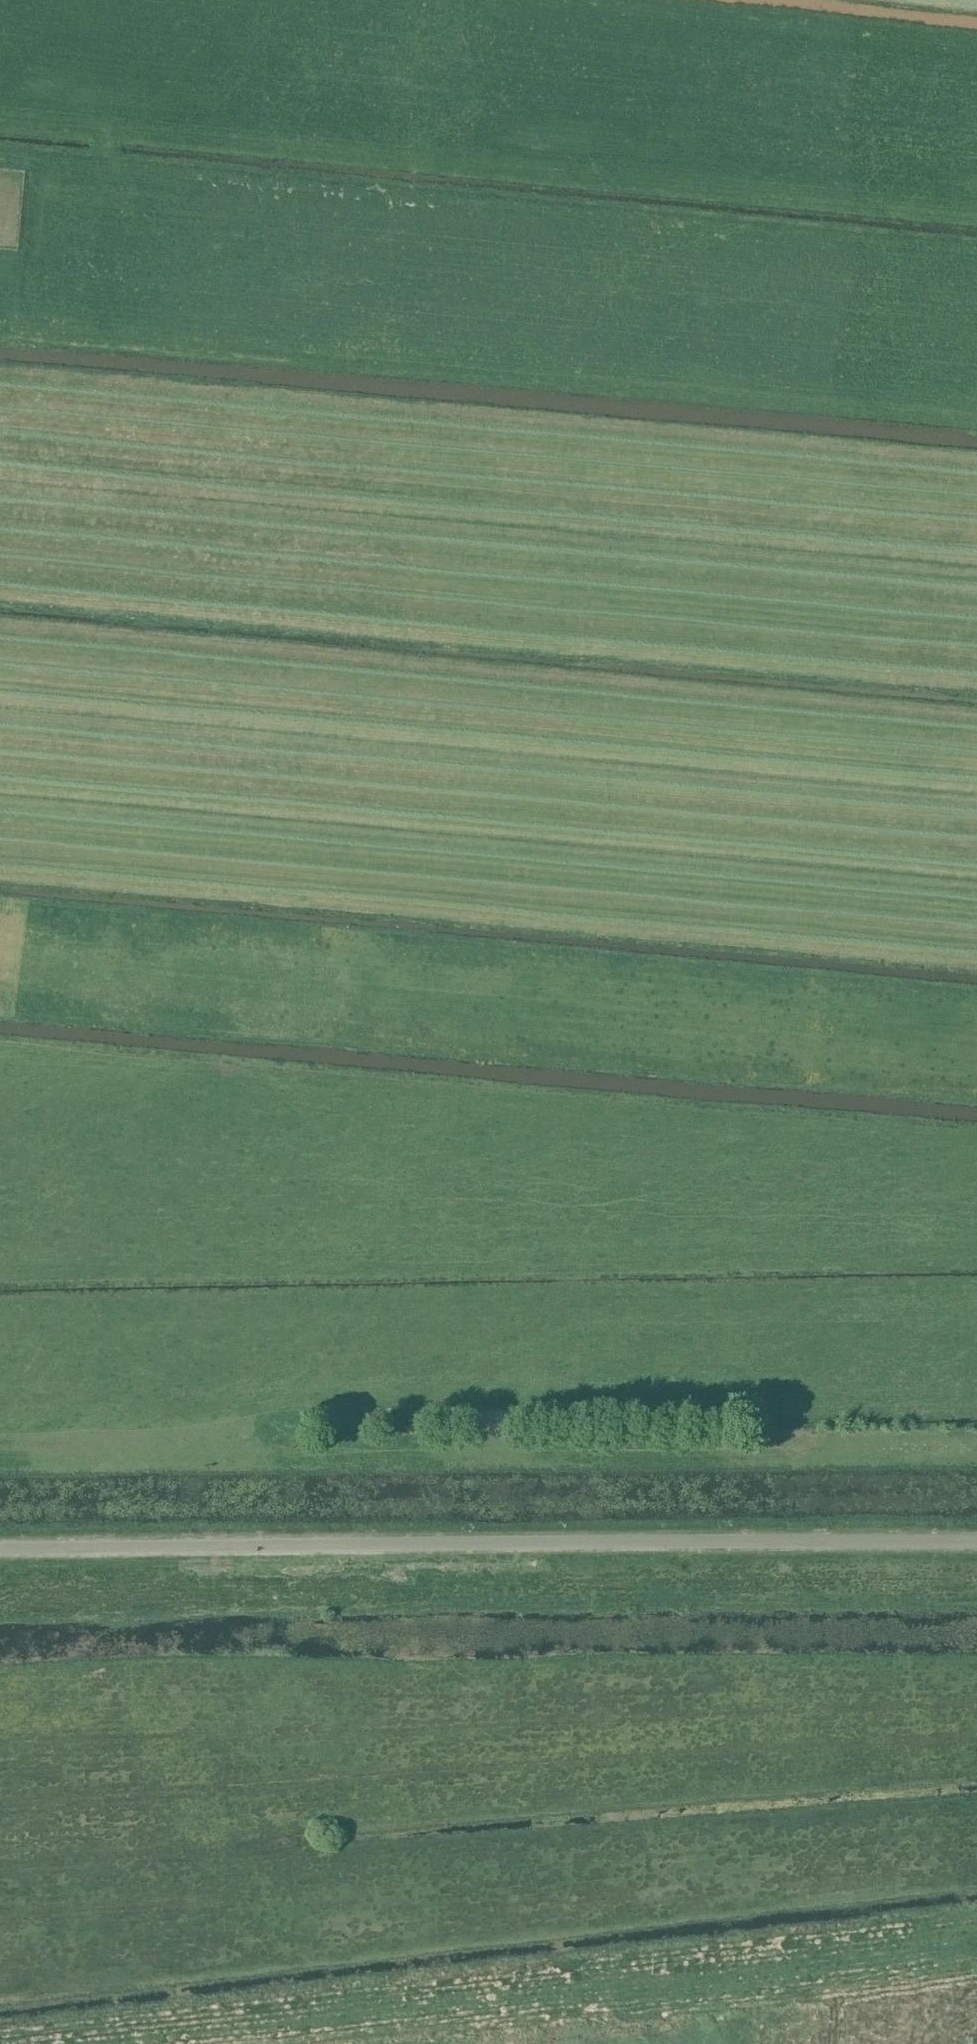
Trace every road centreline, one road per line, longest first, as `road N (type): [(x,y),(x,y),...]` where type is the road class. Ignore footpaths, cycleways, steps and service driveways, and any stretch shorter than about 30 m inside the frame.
road 1 (unclassified): [(0,1546),(976,1542)]

